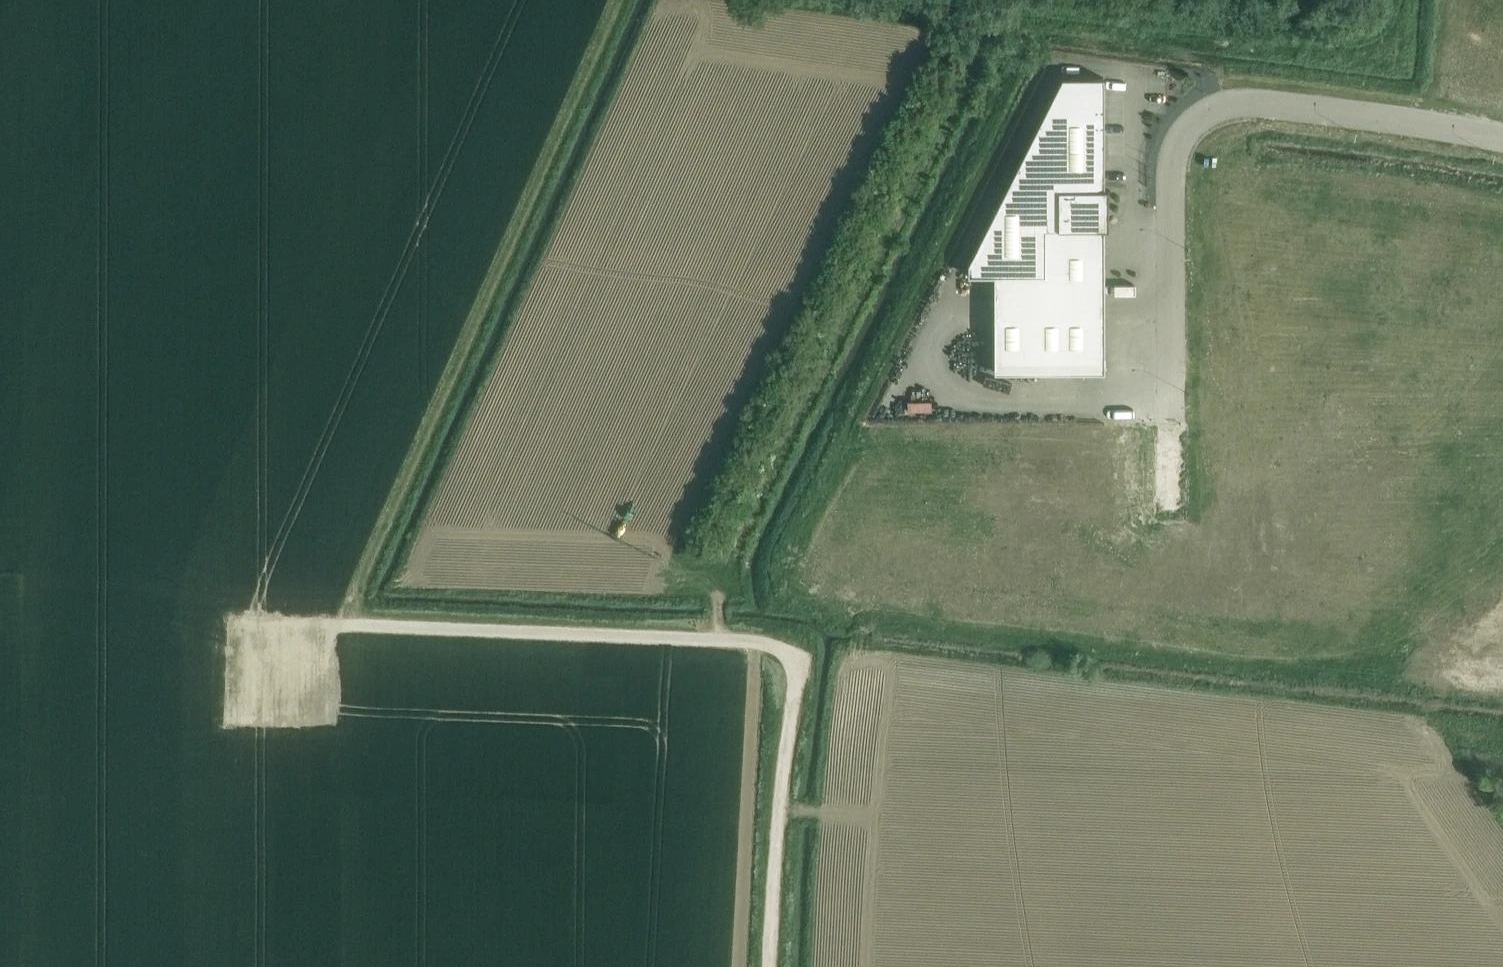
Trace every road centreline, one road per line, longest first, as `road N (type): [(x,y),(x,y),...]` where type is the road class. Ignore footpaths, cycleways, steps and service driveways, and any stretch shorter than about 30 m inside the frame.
road 1 (track): [(776,966),(796,662),(773,644),(296,619)]
road 2 (unclassified): [(1502,143),(1255,101),(1198,112),(1171,153),(1170,419)]

